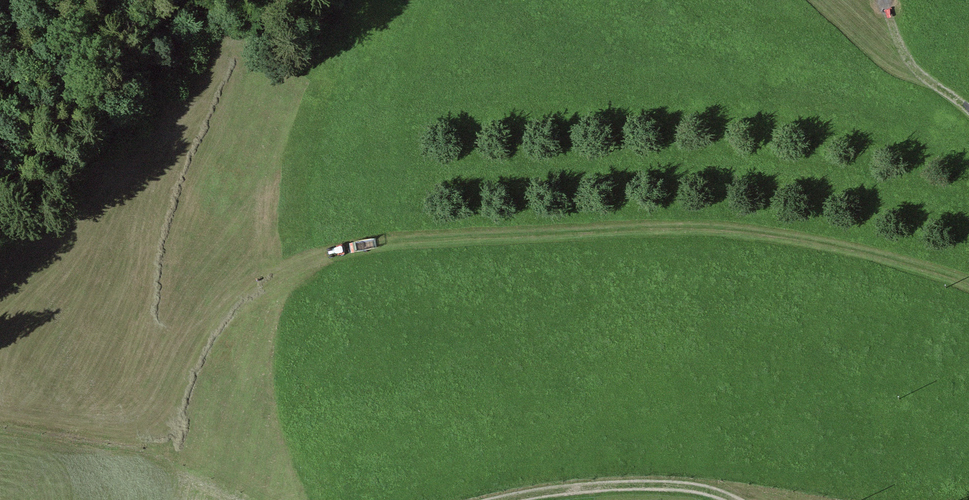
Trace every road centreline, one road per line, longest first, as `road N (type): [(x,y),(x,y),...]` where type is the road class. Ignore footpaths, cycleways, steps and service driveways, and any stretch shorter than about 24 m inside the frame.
road 1 (track): [(968,285),(793,241),(335,252),(328,93),(374,0)]
road 2 (track): [(335,252),(253,291),(214,325),(166,415),(143,436)]
road 3 (track): [(612,499),(715,479),(749,499)]

